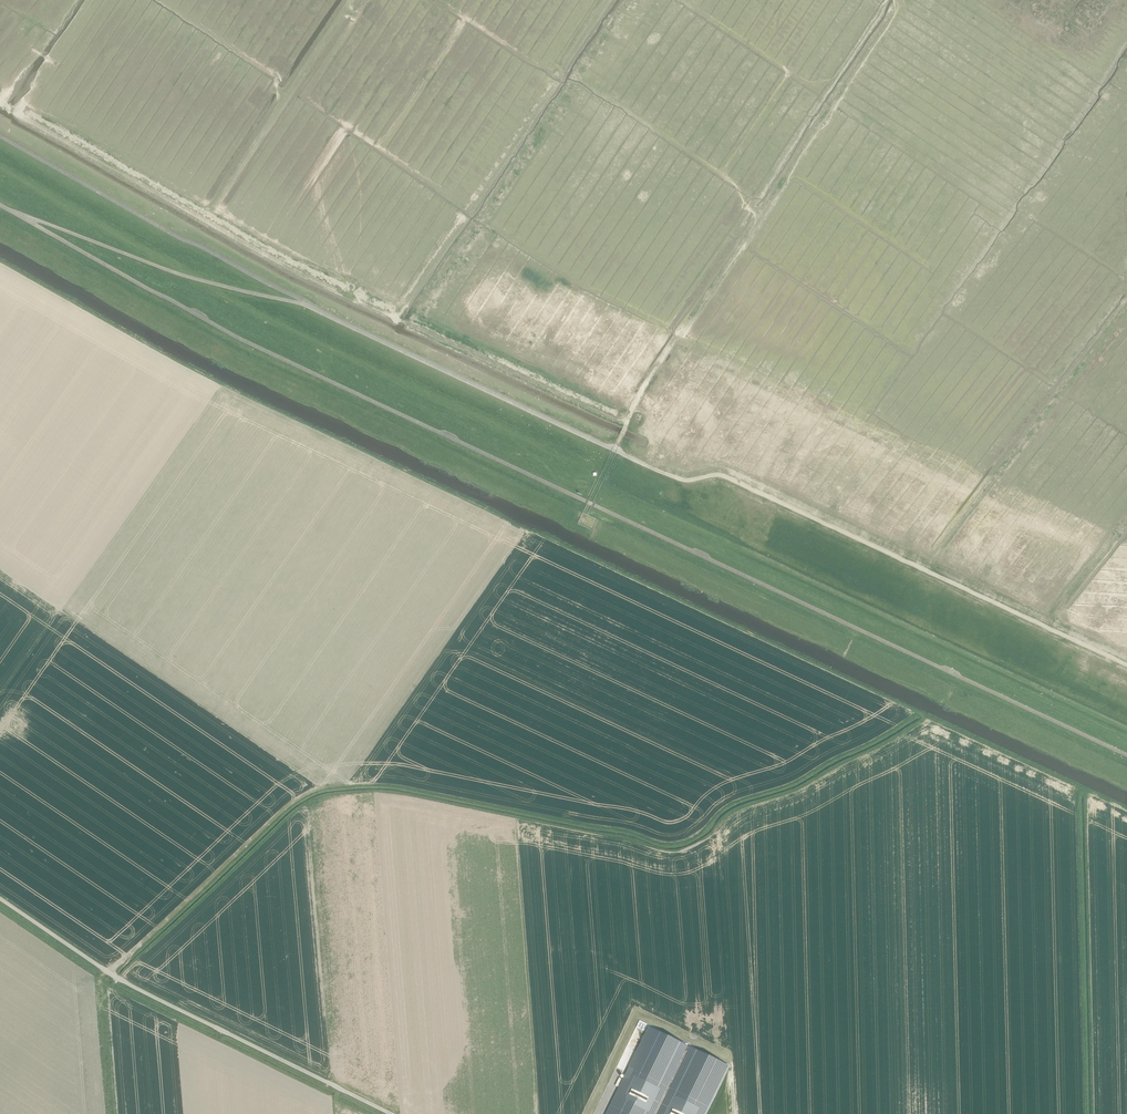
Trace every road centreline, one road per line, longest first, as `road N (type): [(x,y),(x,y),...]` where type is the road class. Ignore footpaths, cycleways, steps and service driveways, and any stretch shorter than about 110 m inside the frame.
road 1 (unclassified): [(390,1113),(119,980),(0,899)]
road 2 (track): [(110,973),(288,806),(345,784)]

